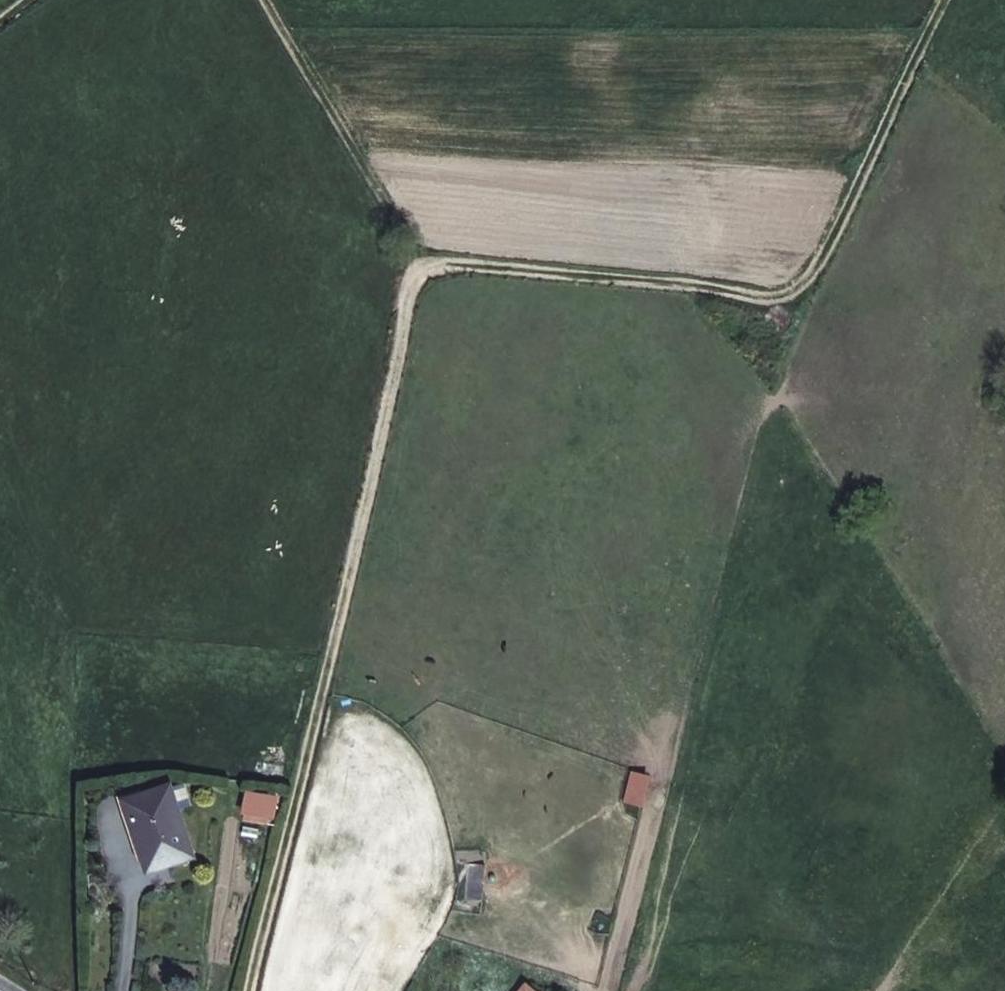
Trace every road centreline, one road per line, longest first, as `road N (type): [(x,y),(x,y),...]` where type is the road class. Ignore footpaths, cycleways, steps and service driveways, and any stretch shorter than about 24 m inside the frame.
road 1 (track): [(253,990),(397,379),(412,278),(439,266),(742,294),(797,287),(821,266),(945,0)]
road 2 (track): [(268,0),(425,266)]

